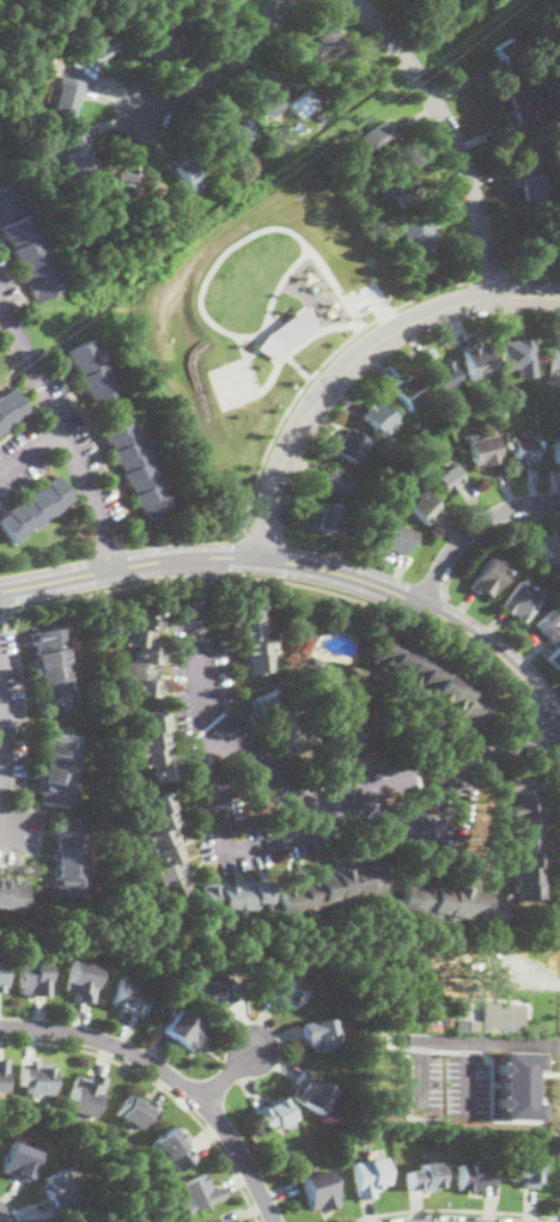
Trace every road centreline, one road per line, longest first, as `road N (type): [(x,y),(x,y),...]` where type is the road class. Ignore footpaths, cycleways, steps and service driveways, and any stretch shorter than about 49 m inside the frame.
road 1 (residential): [(555,719),(456,765),(339,801),(296,803),(268,791),(227,747),(201,695),(189,558)]
road 2 (tertiary): [(261,557),(293,439),(345,370),(400,329),(467,303),(559,299)]
road 3 (residential): [(0,1027),(102,1039),(151,1060),(201,1096),(232,1133),(276,1221)]
road 4 (tertiary): [(261,557),(361,577),(425,603),(515,669),(559,730)]
road 5 (residential): [(489,299),(475,188),(443,115),(396,39),(360,0)]
road 6 (residential): [(116,566),(0,295)]
road 7 (tertiary): [(0,591),(116,566),(261,557)]
road 8 (residential): [(141,116),(217,71),(283,0)]
road 9 (residential): [(425,603),(471,530),(491,516),(559,501)]

